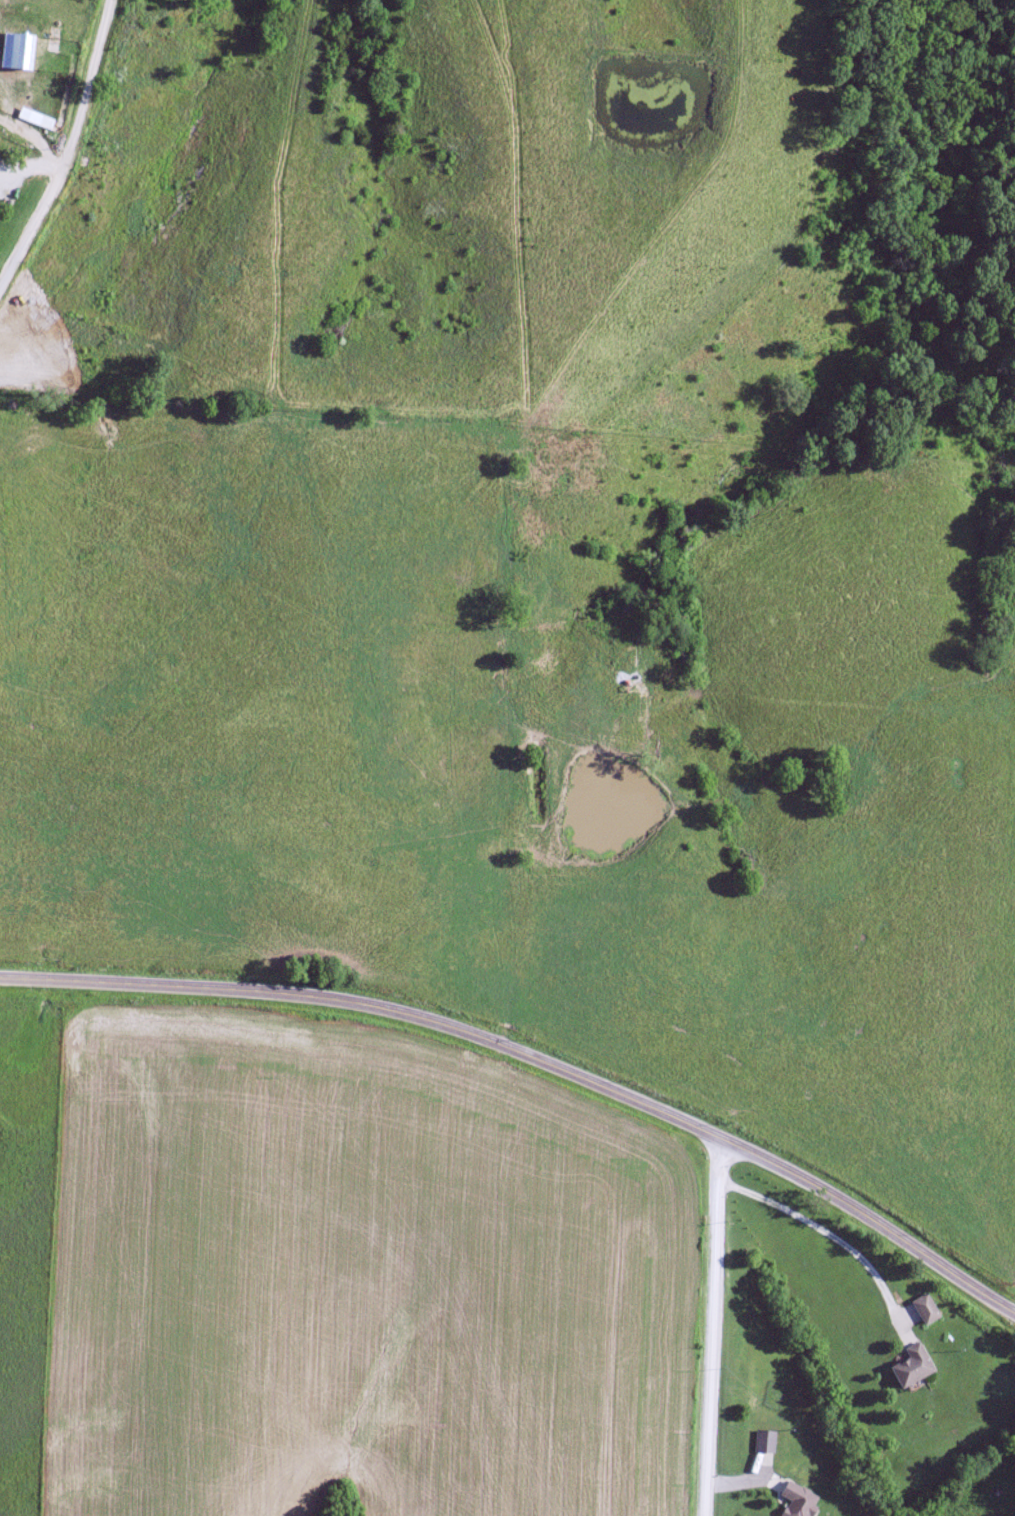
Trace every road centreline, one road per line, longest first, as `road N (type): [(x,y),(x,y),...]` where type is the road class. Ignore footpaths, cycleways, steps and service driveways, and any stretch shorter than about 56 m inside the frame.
road 1 (secondary): [(0,979),(276,993),(361,1003),(470,1032),(802,1175),(1014,1312)]
road 2 (residential): [(699,1515),(717,1137)]
road 3 (residential): [(108,0),(75,141),(0,285)]

